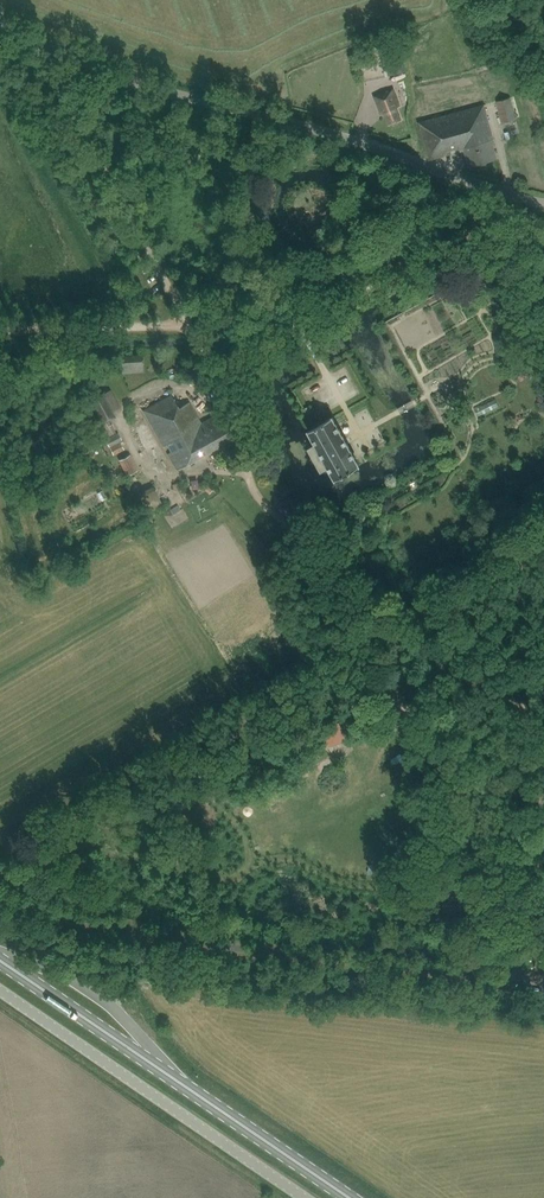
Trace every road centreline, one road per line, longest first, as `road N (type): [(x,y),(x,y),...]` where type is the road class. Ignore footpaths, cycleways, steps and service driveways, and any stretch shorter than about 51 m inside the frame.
road 1 (unclassified): [(0,27),(147,86),(326,133),(543,205)]
road 2 (unclassified): [(543,981),(249,950),(0,894)]
road 3 (primary): [(349,1197),(0,961)]
road 4 (unclassified): [(303,1197),(0,991)]
road 5 (unclassified): [(213,370),(55,89),(45,51)]
road 6 (track): [(543,547),(372,648)]
road 7 (track): [(415,263),(488,226),(543,322)]
road 8 (track): [(415,263),(300,325)]

